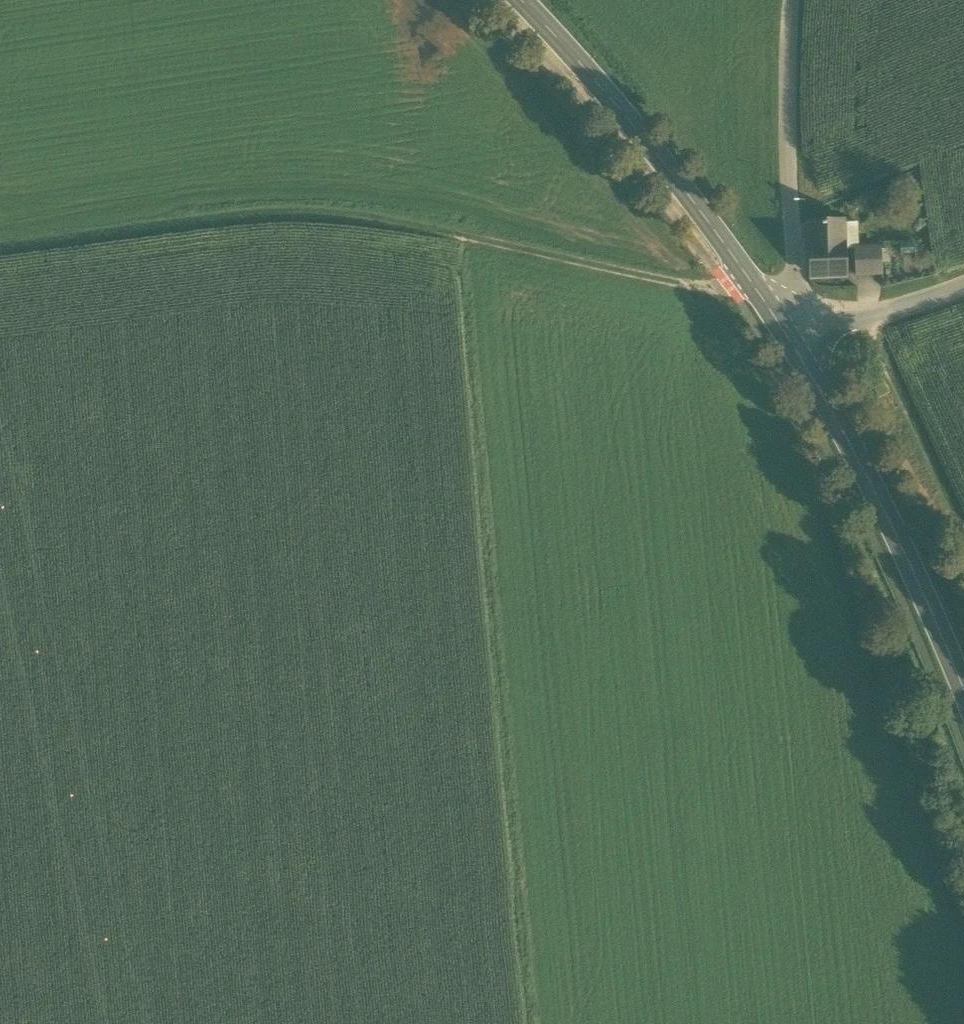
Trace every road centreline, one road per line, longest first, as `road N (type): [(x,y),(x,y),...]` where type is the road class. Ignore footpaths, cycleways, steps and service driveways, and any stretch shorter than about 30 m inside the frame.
road 1 (track): [(764,302),(290,207),(0,244)]
road 2 (tertiary): [(963,689),(901,545),(783,330)]
road 3 (tertiary): [(764,302),(617,107),(519,0)]
road 4 (residential): [(792,0),(787,73),(797,278),(786,293),(764,302)]
road 5 (track): [(855,320),(874,374),(963,529)]
road 6 (unclassified): [(783,330),(855,320),(963,286)]

